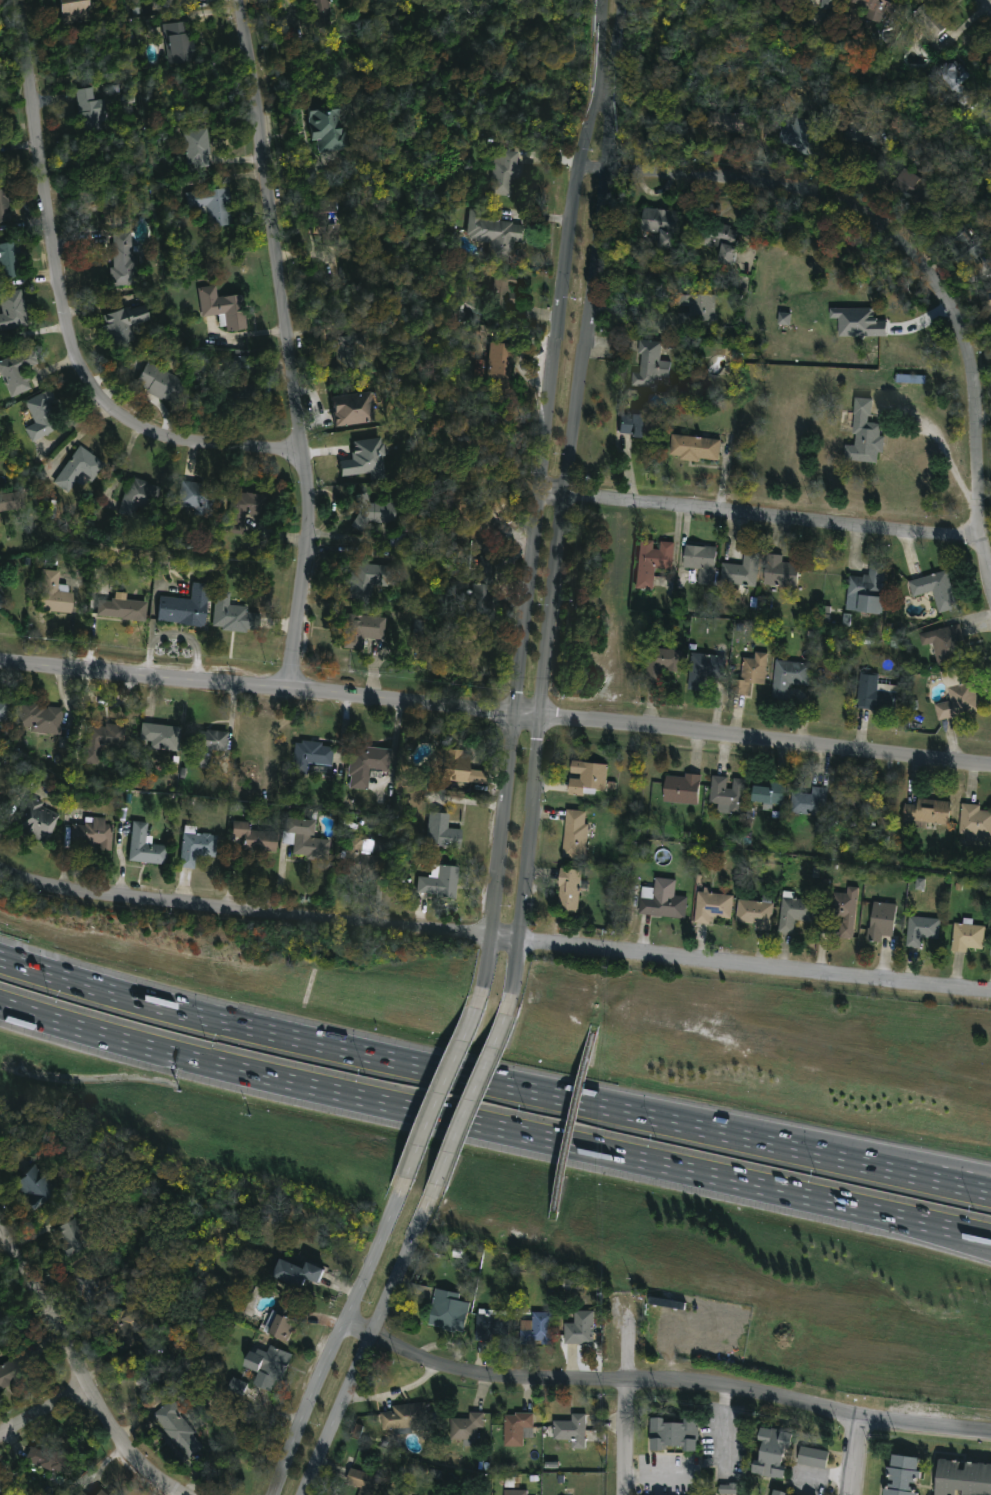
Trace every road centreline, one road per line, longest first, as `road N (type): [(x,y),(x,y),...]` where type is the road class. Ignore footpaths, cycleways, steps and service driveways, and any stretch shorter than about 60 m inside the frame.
road 1 (tertiary): [(503,1029),(623,0)]
road 2 (tertiary): [(601,0),(493,933),(474,1018)]
road 3 (residential): [(990,995),(84,892),(0,863)]
road 4 (residential): [(990,766),(0,659)]
road 5 (motorway): [(0,1005),(271,1079),(775,1191)]
road 6 (residential): [(990,584),(979,516),(977,369),(957,300),(890,221),(780,177),(578,168)]
road 7 (motorway): [(686,1125),(202,1016),(0,957)]
road 8 (residential): [(296,688),(313,518),(244,0)]
road 9 (residential): [(990,1433),(856,1418),(688,1380),(491,1381),(450,1373),(344,1321)]
road 10 (residential): [(305,449),(215,448),(143,429),(84,375),(58,264),(21,0)]
road 11 (residential): [(982,540),(539,493)]
road 12 (tertiary): [(406,1177),(274,1494)]
road 13 (tertiary): [(304,1494),(437,1186)]
road 14 (residential): [(178,1494),(129,1454),(0,1229)]
road 15 (motorway): [(990,1193),(686,1125)]
road 16 (motorway): [(990,1172),(686,1125)]
road 17 (motorway): [(775,1191),(990,1257)]
road 18 (motorway): [(775,1191),(990,1239)]
road 19 (tertiary): [(474,1018),(406,1177)]
road 20 (tertiary): [(437,1186),(503,1029)]

